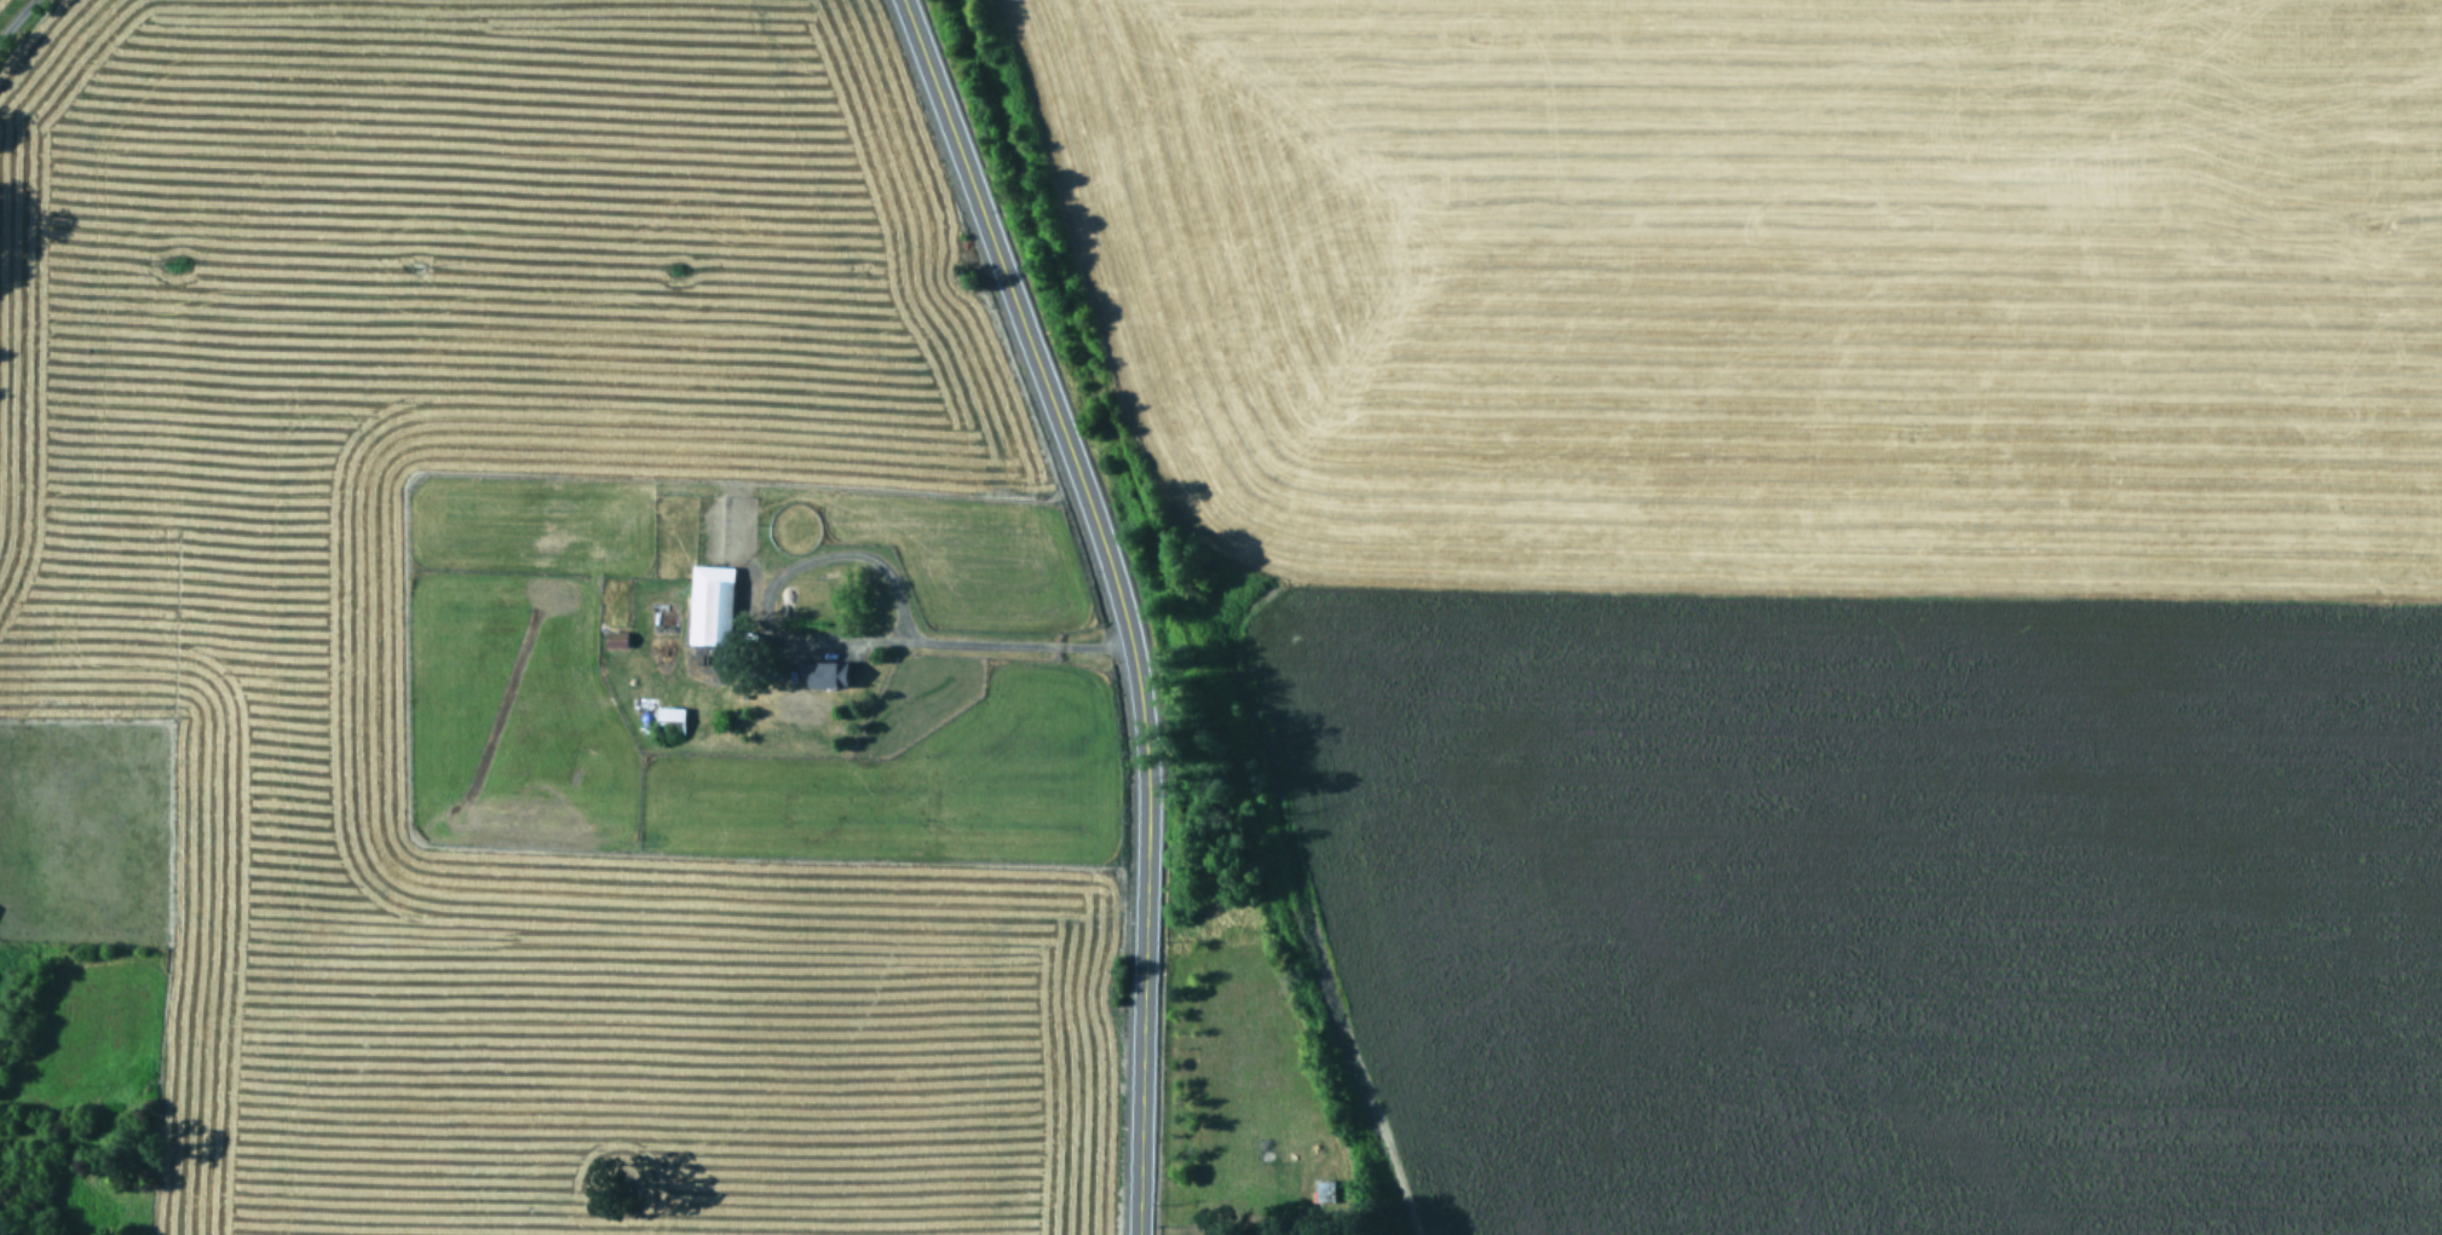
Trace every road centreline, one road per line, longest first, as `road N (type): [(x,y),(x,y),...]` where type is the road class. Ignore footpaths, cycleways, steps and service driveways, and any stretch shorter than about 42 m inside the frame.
road 1 (trunk): [(1138,1234),(1146,832),(1131,650),(1088,503),(900,0)]

